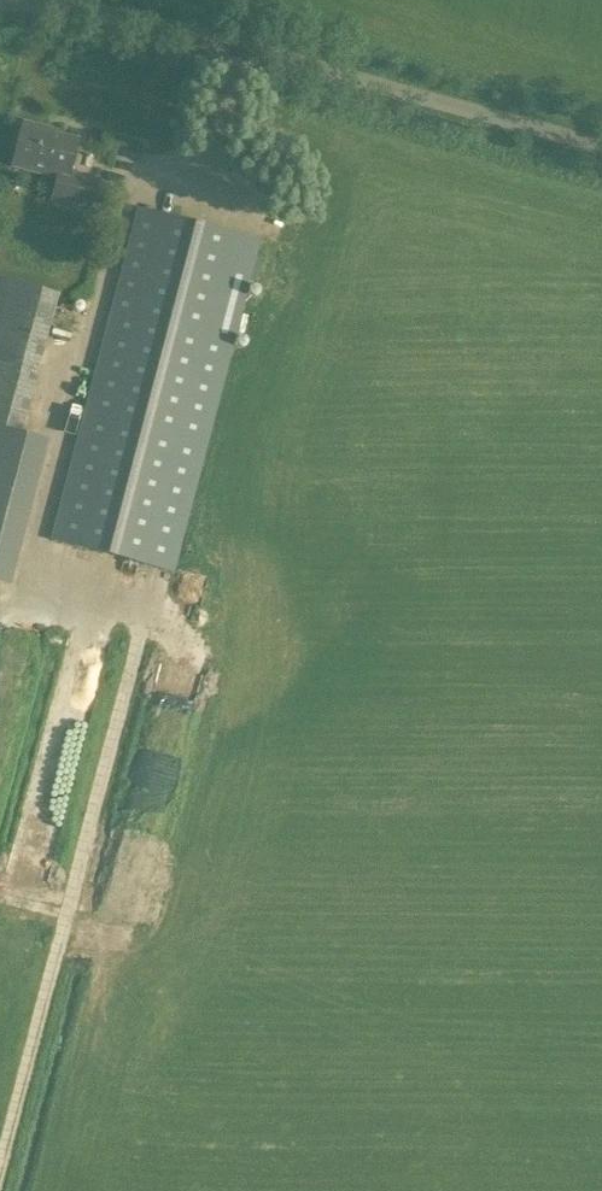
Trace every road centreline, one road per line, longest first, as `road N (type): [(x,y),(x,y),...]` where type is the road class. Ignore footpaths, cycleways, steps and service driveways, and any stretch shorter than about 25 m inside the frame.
road 1 (unclassified): [(19,0),(122,18),(601,143)]

